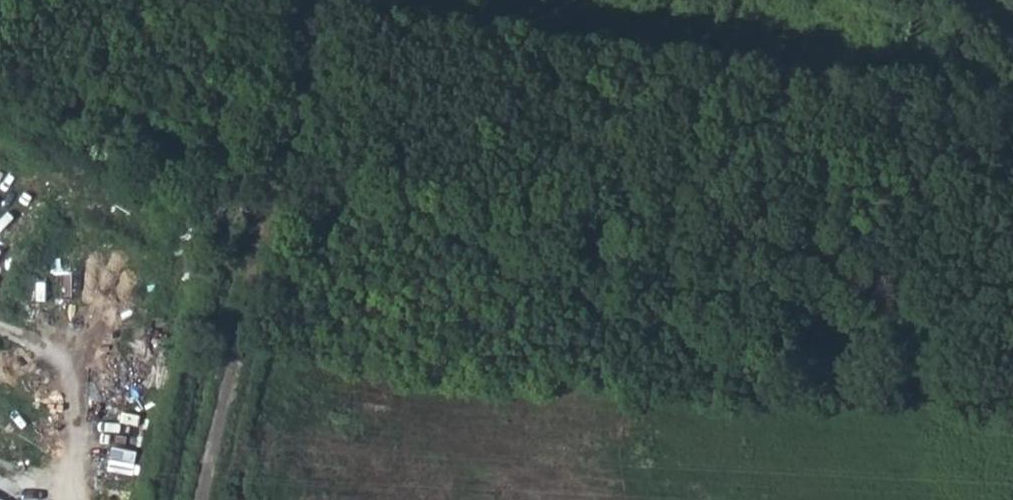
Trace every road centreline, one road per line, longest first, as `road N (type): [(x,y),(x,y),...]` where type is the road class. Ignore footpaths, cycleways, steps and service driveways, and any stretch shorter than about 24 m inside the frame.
road 1 (unclassified): [(201,499),(318,0)]

